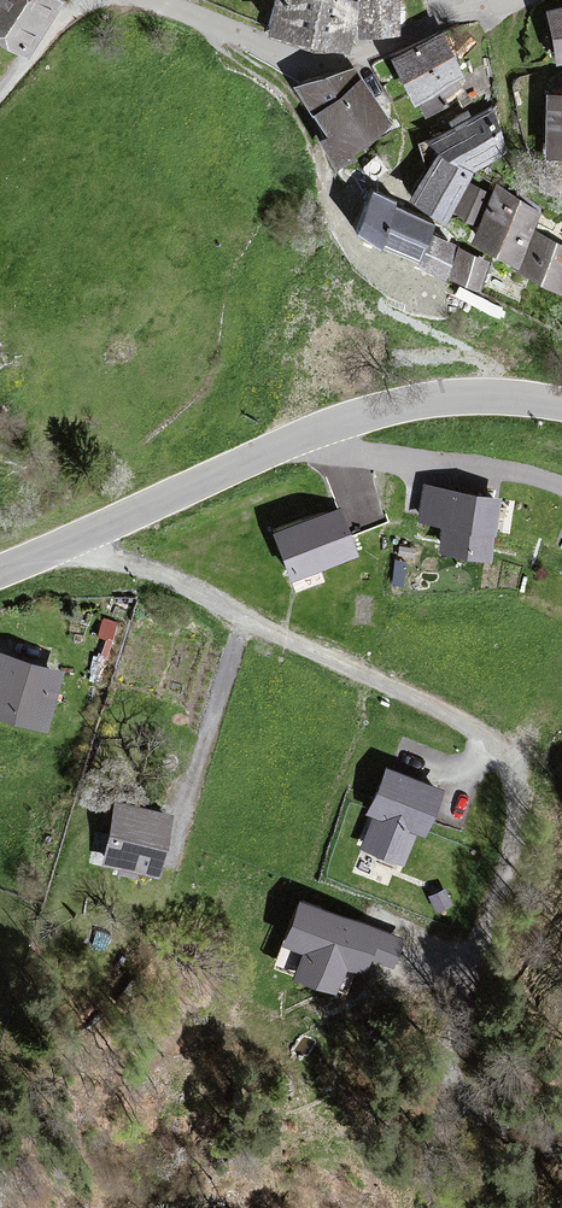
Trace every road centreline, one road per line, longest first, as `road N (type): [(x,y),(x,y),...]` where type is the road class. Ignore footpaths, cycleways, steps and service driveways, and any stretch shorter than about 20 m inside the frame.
road 1 (residential): [(80,537),(119,565),(178,584),(431,711),(503,761),(524,789)]
road 2 (tertiary): [(80,537),(354,417),(463,396),(561,402)]
road 3 (track): [(524,789),(451,1062),(449,1094),(460,1117),(561,1198)]
road 4 (residential): [(500,0),(325,65),(145,0)]

